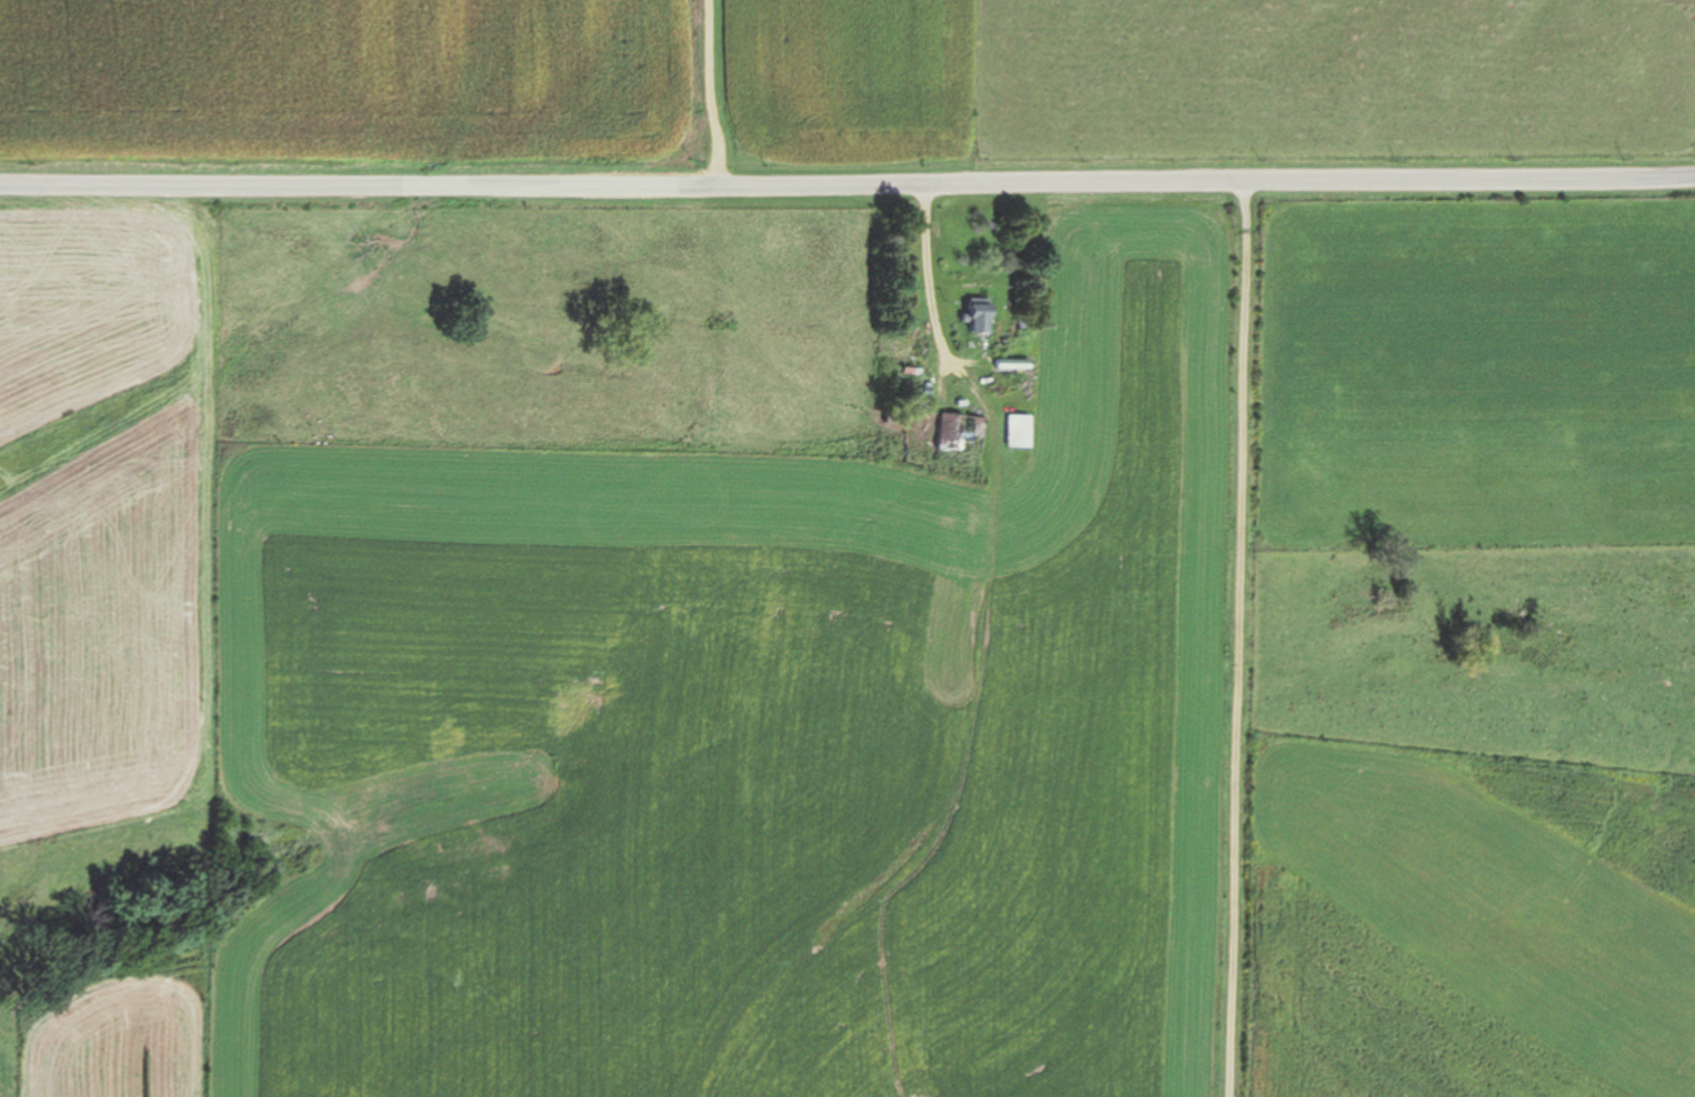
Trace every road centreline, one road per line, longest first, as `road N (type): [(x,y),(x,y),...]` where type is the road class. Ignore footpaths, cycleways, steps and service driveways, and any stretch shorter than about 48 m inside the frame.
road 1 (secondary): [(1694,171),(722,192),(0,181)]

